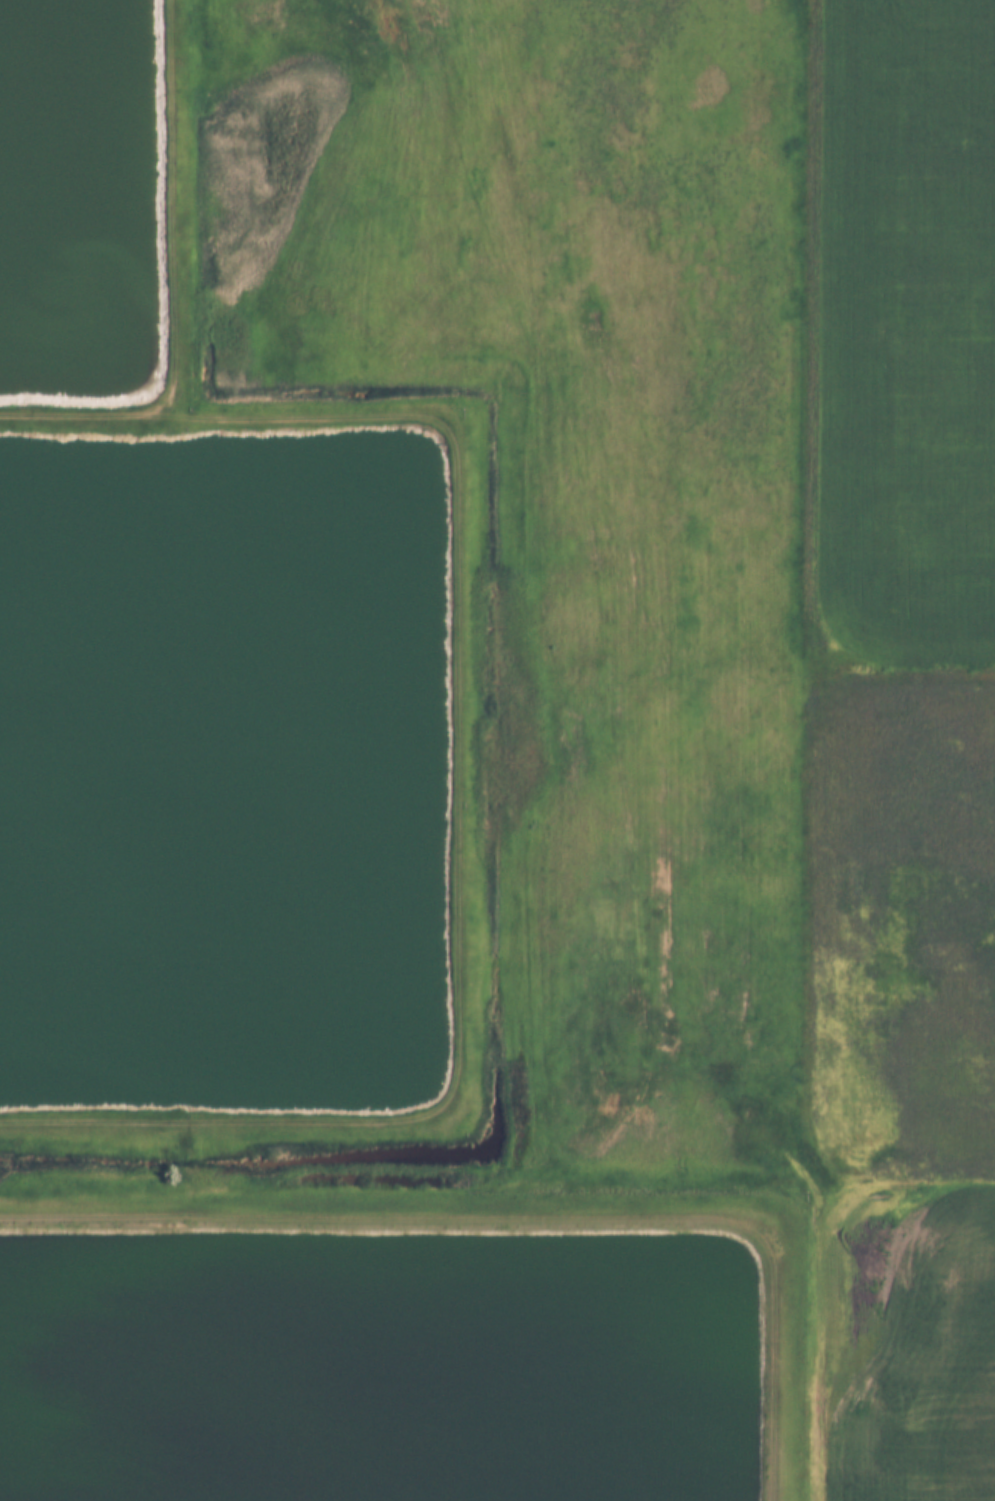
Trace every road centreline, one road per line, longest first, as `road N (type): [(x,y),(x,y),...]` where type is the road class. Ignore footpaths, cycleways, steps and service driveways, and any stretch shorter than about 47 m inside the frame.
road 1 (track): [(0,1120),(403,1126),(449,1106),(460,1073),(458,437),(450,425),(409,413),(0,417)]
road 2 (track): [(175,413),(178,0)]

